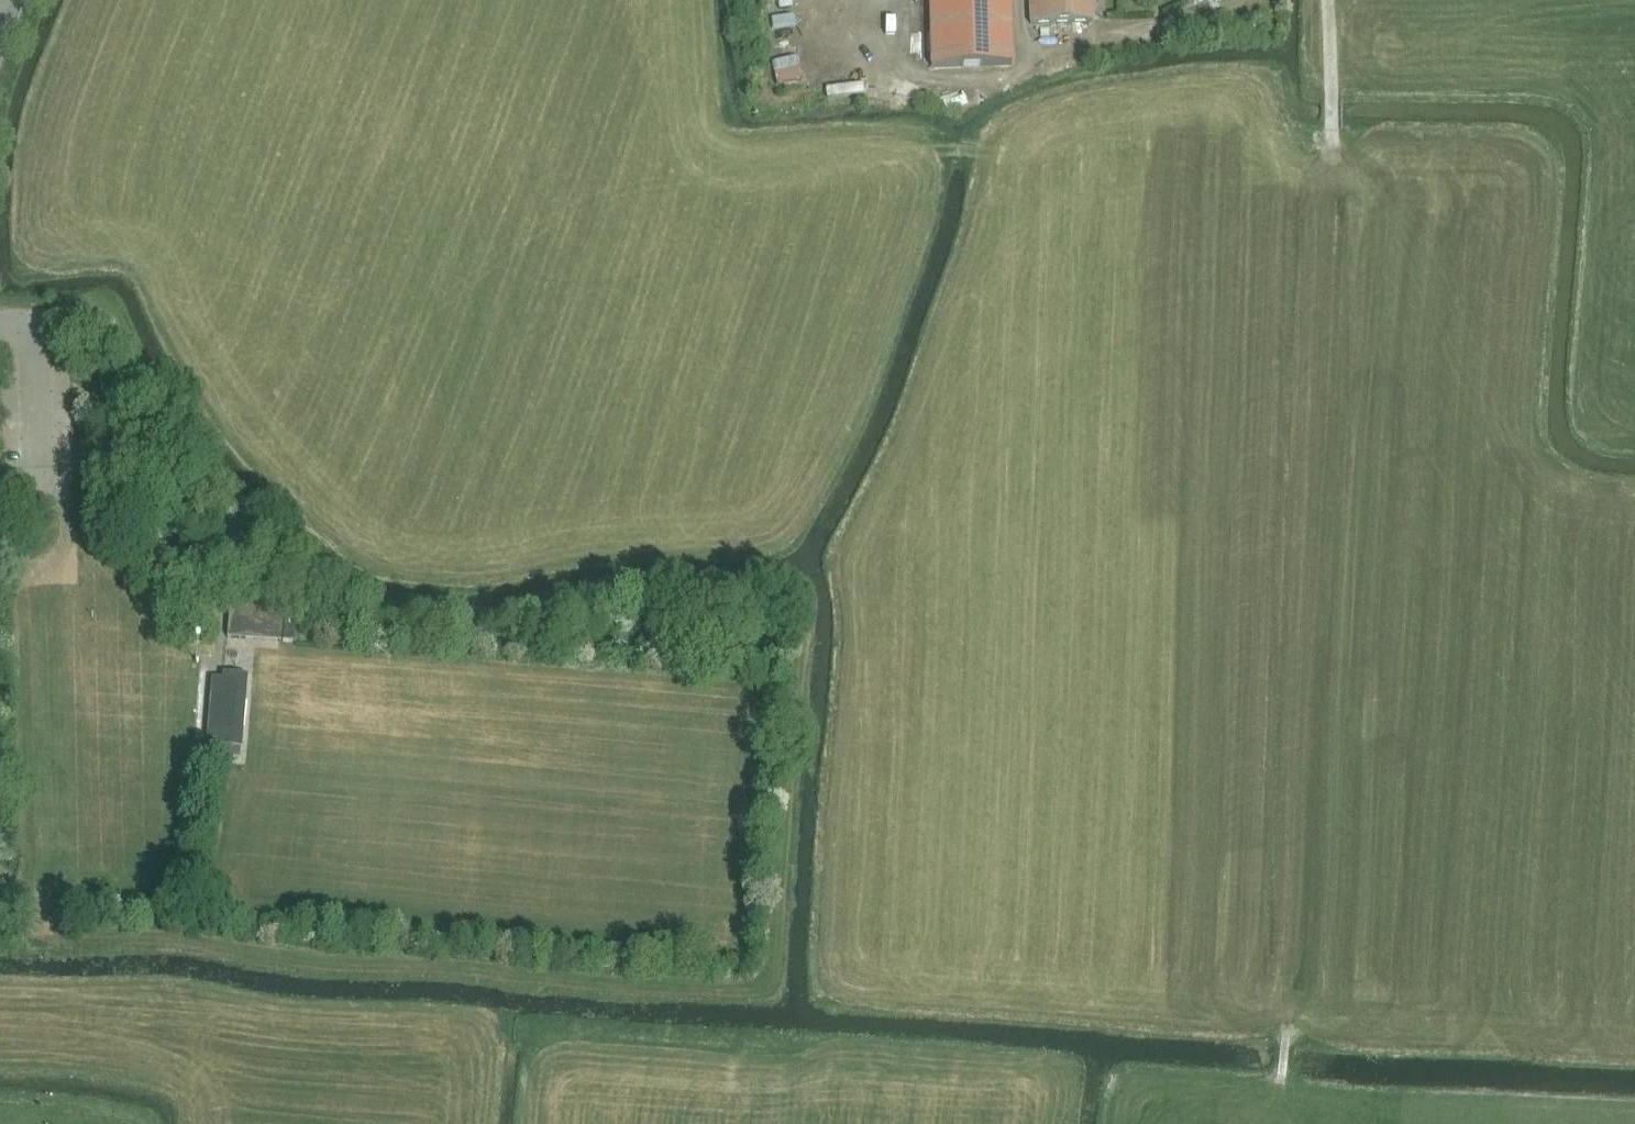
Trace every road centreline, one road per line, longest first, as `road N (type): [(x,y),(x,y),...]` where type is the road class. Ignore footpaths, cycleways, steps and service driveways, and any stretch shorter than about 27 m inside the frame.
road 1 (track): [(1327,0),(1331,148)]

